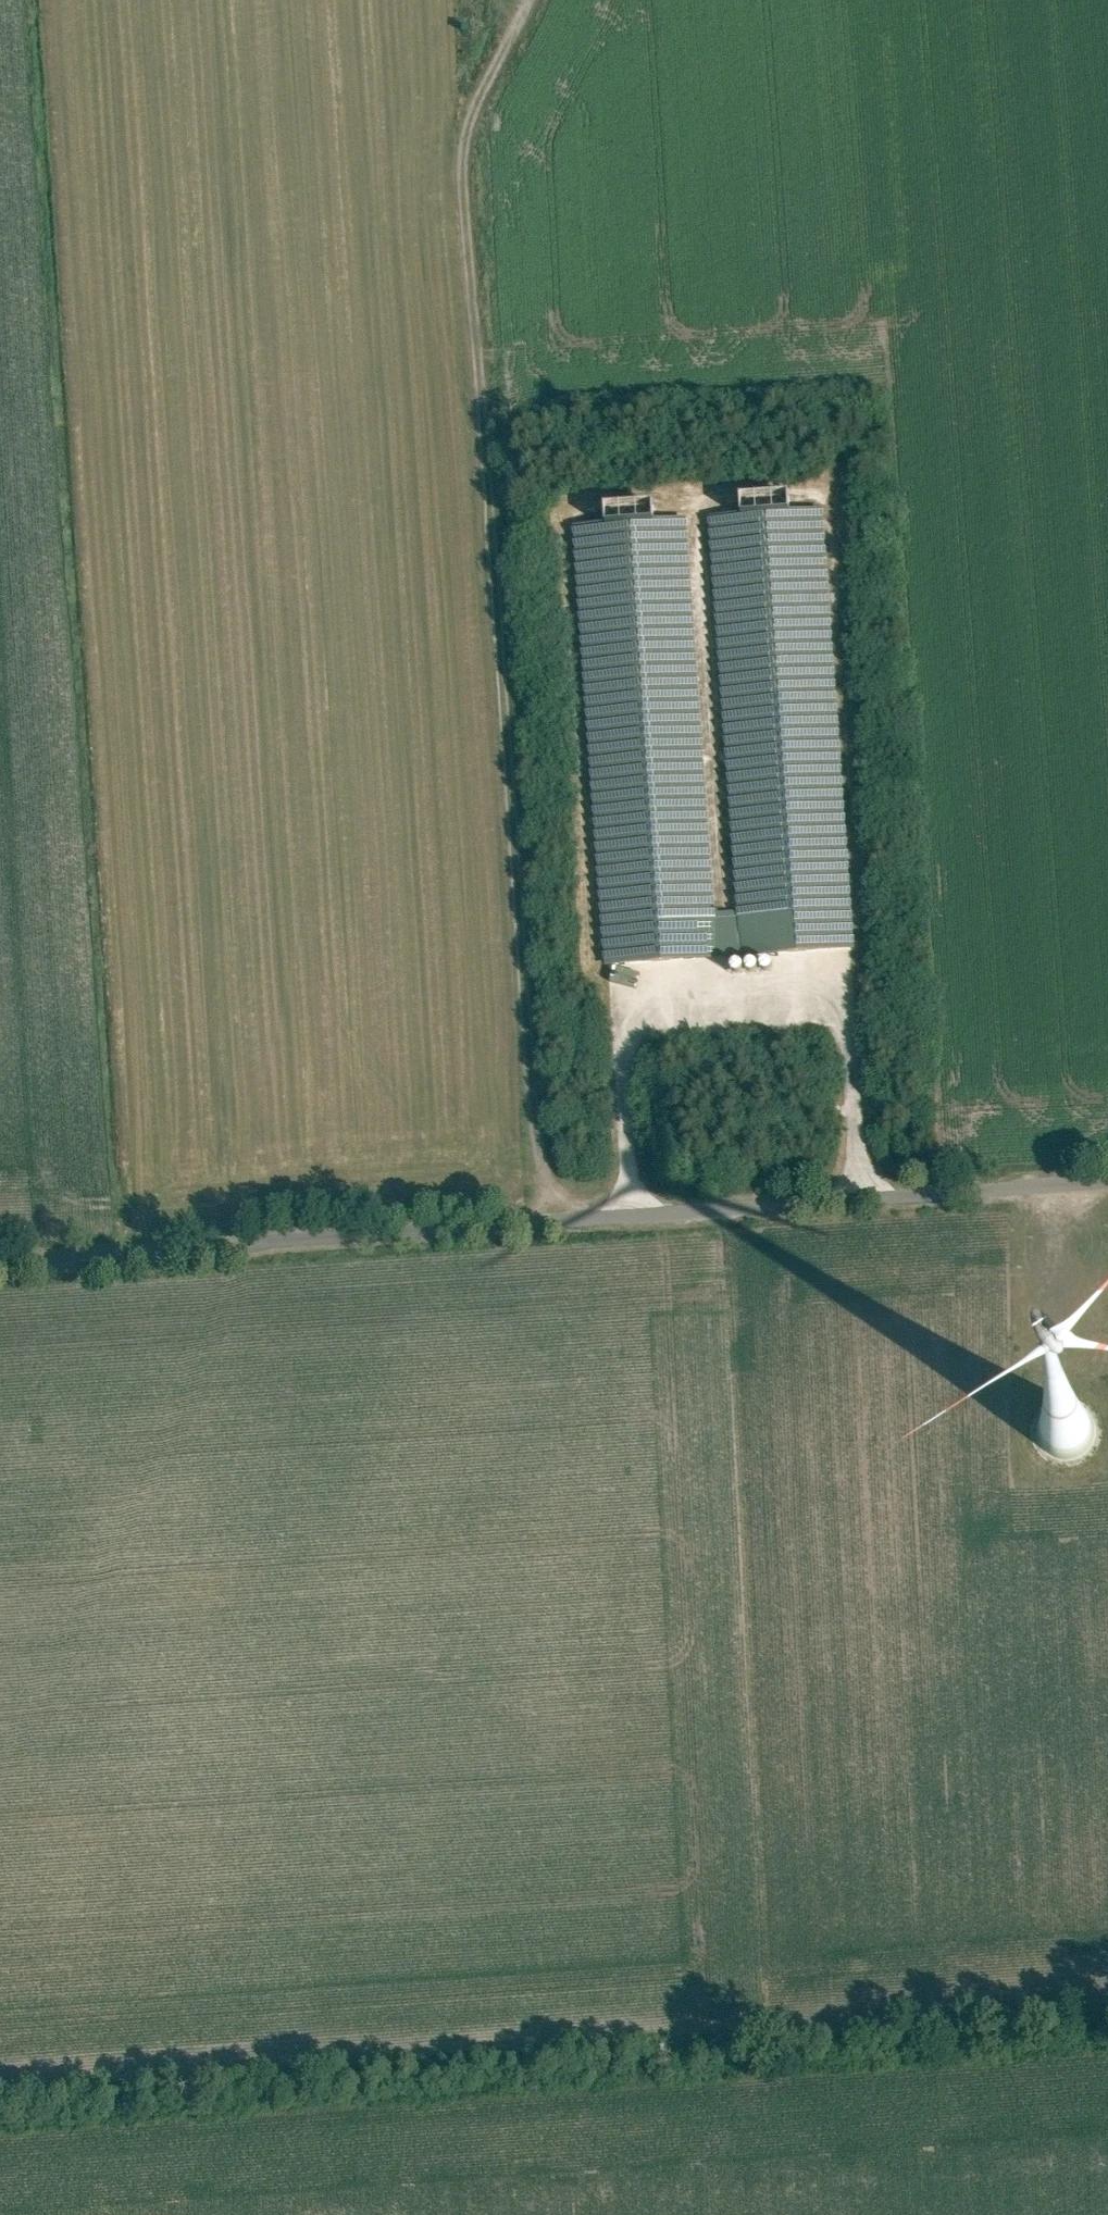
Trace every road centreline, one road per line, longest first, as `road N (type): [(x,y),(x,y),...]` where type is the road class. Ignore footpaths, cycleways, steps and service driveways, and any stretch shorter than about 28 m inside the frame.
road 1 (track): [(522,0),(464,129),(463,195),(542,1167),(560,1223)]

